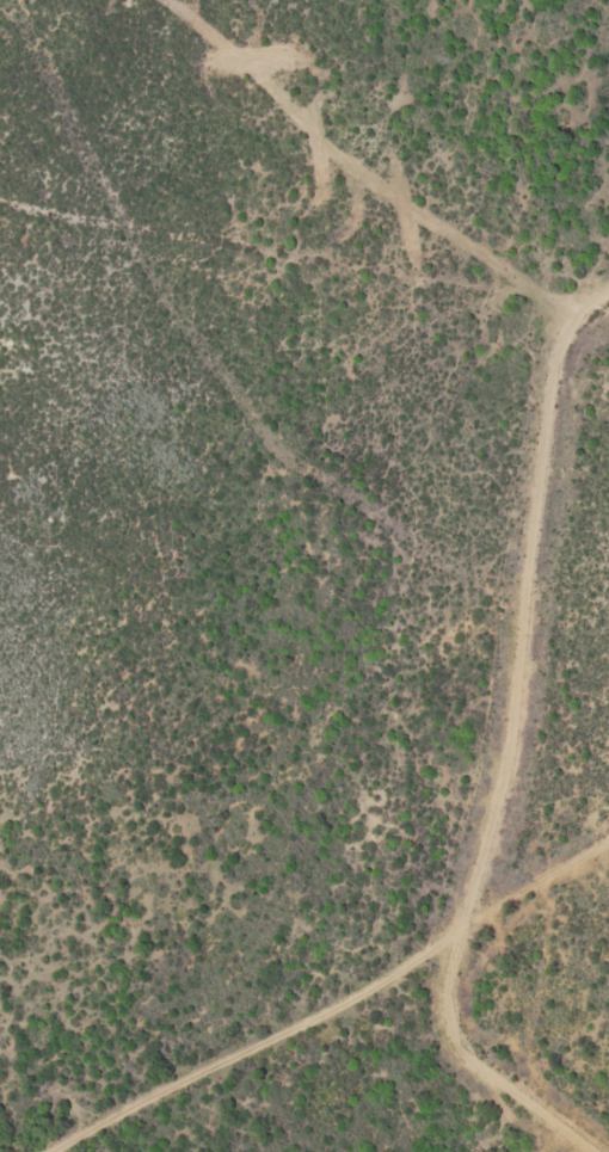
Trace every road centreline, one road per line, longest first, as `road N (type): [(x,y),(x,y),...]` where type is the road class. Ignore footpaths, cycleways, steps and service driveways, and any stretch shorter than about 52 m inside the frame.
road 1 (residential): [(599,1151),(487,1066),(453,1021),(447,962),(449,940),(482,874),(517,739),(549,403),(593,302)]
road 2 (residential): [(0,200),(593,302),(608,289)]
road 3 (residential): [(56,1151),(449,940)]

